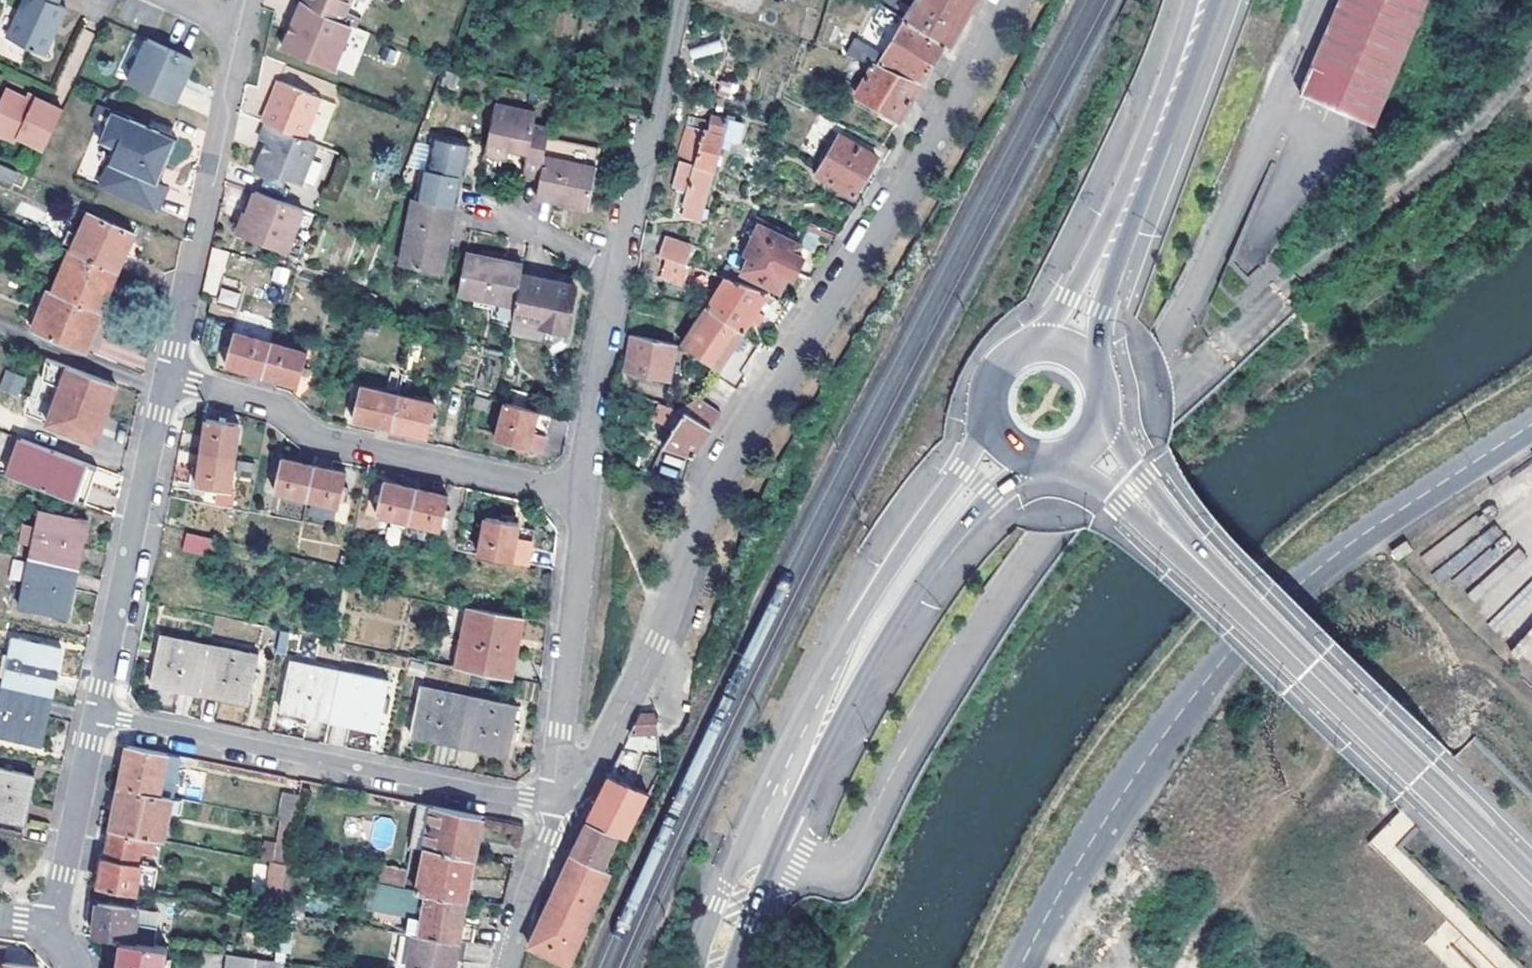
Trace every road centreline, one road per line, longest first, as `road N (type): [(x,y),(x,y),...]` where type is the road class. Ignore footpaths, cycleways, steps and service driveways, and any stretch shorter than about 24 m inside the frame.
road 1 (residential): [(1011,0),(939,136),(714,490),(657,642),(604,747),(554,805)]
road 2 (track): [(1531,368),(1335,493),(1193,626),(1107,728),(1019,865),(973,967)]
road 3 (residential): [(1531,423),(1411,502),(1263,616),(1158,742),(1020,967)]
road 4 (tertiary): [(1159,518),(1531,886)]
road 5 (residential): [(554,805),(96,715)]
road 6 (residential): [(168,374),(278,405),(325,440),(583,491)]
road 7 (secondary): [(987,428),(831,665),(811,709),(811,741)]
road 8 (secondary): [(811,741),(839,719),(945,547),(1027,462)]
road 9 (residential): [(168,374),(239,28)]
road 10 (residential): [(96,715),(168,374)]
road 11 (residential): [(554,805),(583,491)]
road 12 (residential): [(615,282),(681,0)]
road 13 (secondary): [(1203,0),(1108,247)]
road 14 (secondary): [(712,967),(811,741)]
road 15 (residential): [(50,929),(96,715)]
road 16 (residential): [(583,491),(615,282)]
road 17 (residential): [(509,967),(554,805)]
road 18 (residential): [(615,282),(536,227),(476,212)]
road 19 (secondary): [(1108,247),(1030,340)]

